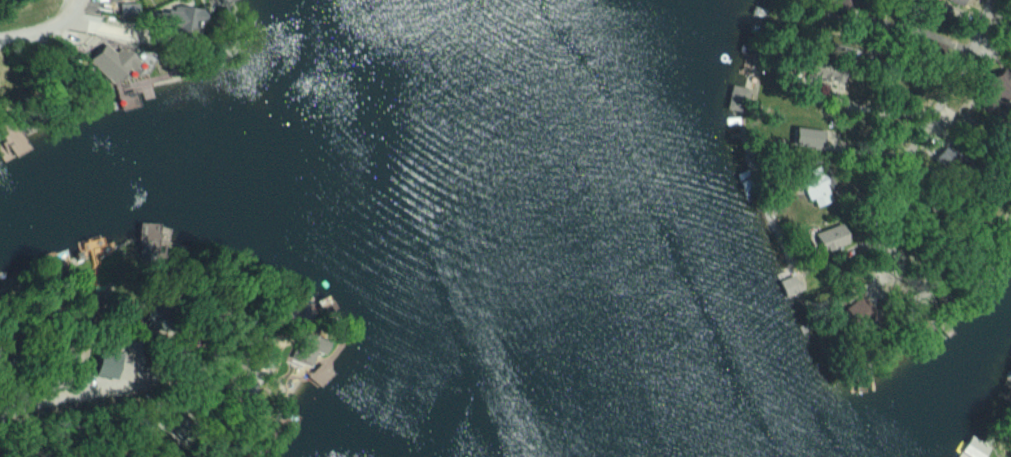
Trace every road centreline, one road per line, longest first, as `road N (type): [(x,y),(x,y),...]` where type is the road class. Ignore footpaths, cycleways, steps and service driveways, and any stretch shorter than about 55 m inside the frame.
road 1 (residential): [(879,267),(897,182),(969,55),(989,0)]
road 2 (residential): [(0,415),(185,372)]

